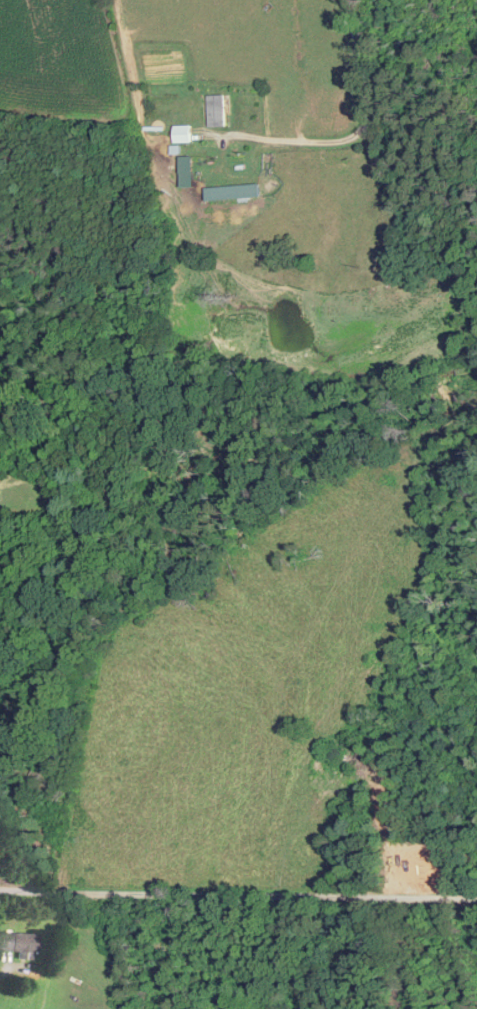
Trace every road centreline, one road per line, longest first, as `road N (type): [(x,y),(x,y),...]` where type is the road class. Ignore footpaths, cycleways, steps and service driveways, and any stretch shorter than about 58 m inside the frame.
road 1 (residential): [(476,900),(0,892)]

